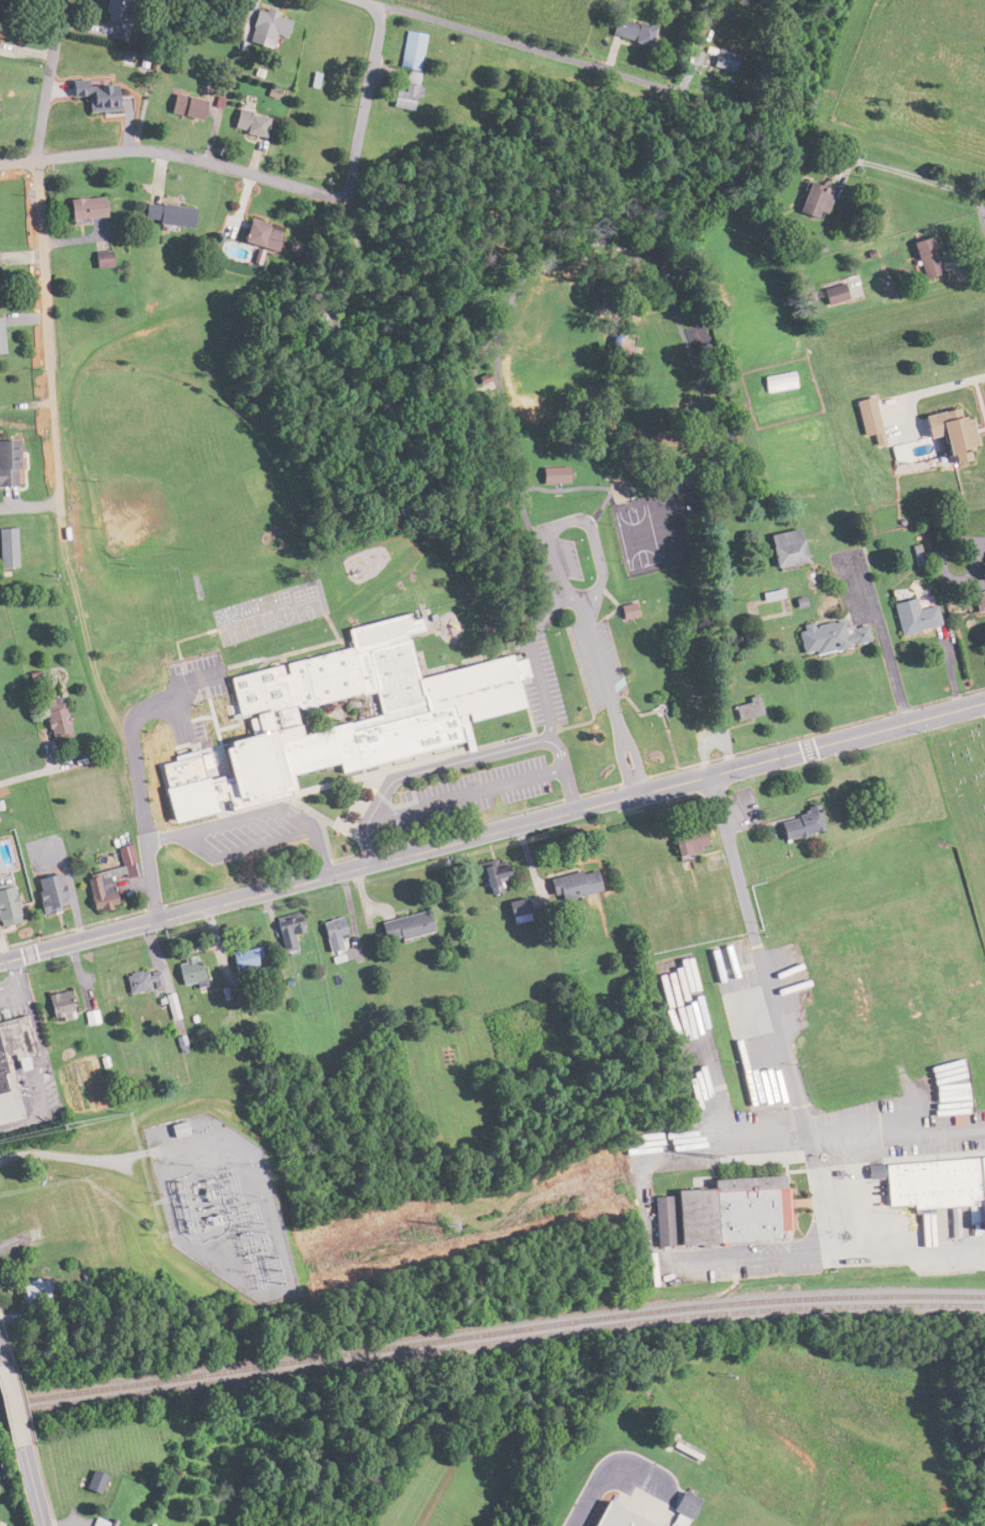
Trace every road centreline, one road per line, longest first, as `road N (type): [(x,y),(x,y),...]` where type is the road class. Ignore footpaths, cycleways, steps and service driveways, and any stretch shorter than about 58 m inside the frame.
road 1 (primary): [(0,962),(984,702)]
road 2 (residential): [(60,506),(37,159),(64,0)]
road 3 (residential): [(0,163),(153,150),(347,200)]
road 4 (residential): [(360,0),(695,96)]
road 5 (residential): [(347,200),(380,7)]

